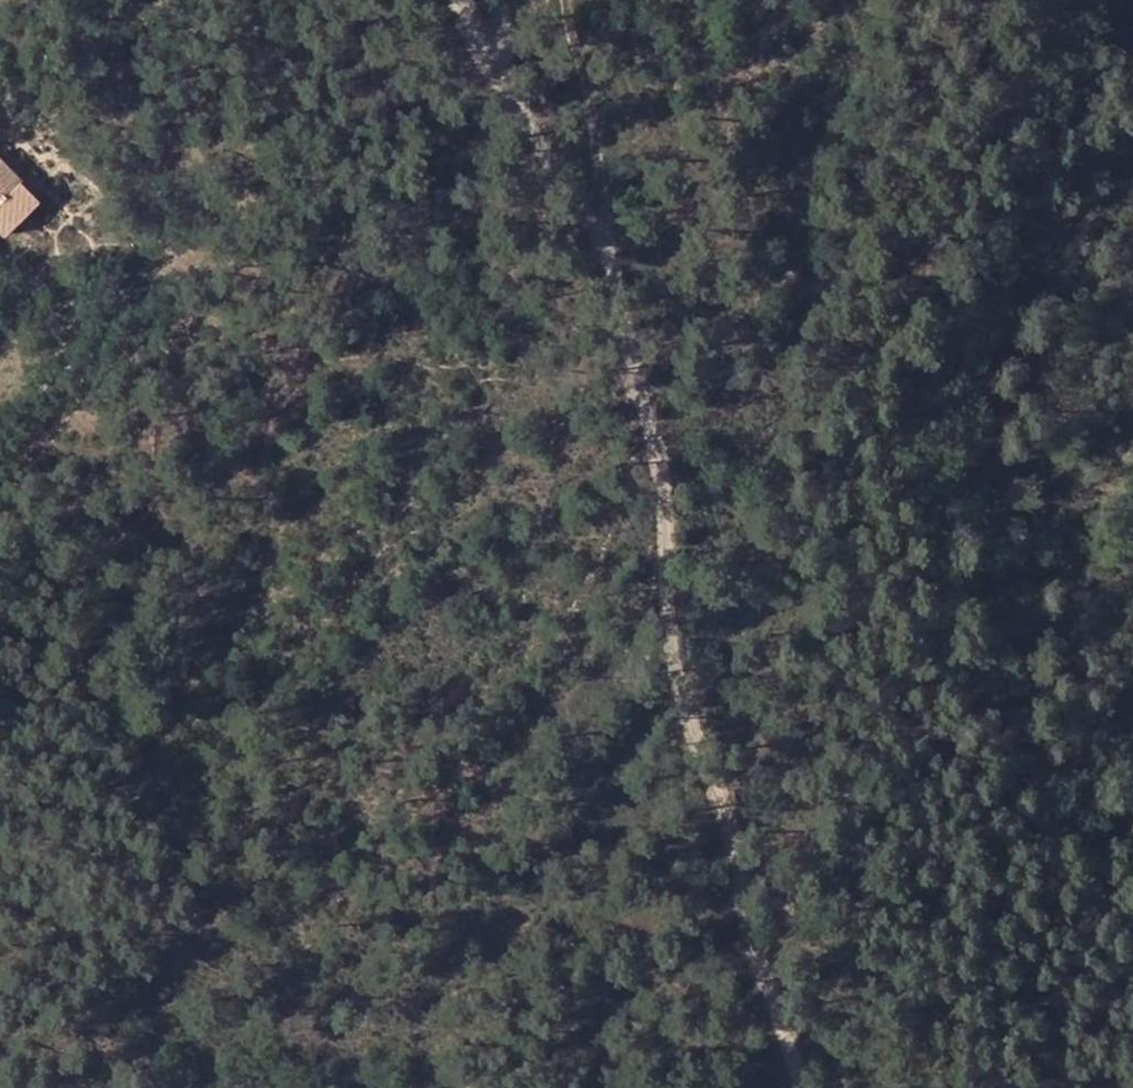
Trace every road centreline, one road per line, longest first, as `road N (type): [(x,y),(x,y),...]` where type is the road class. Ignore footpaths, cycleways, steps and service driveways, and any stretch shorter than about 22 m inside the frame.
road 1 (track): [(801,1087),(690,716),(665,664),(653,428),(605,278),(531,116),(450,0)]

